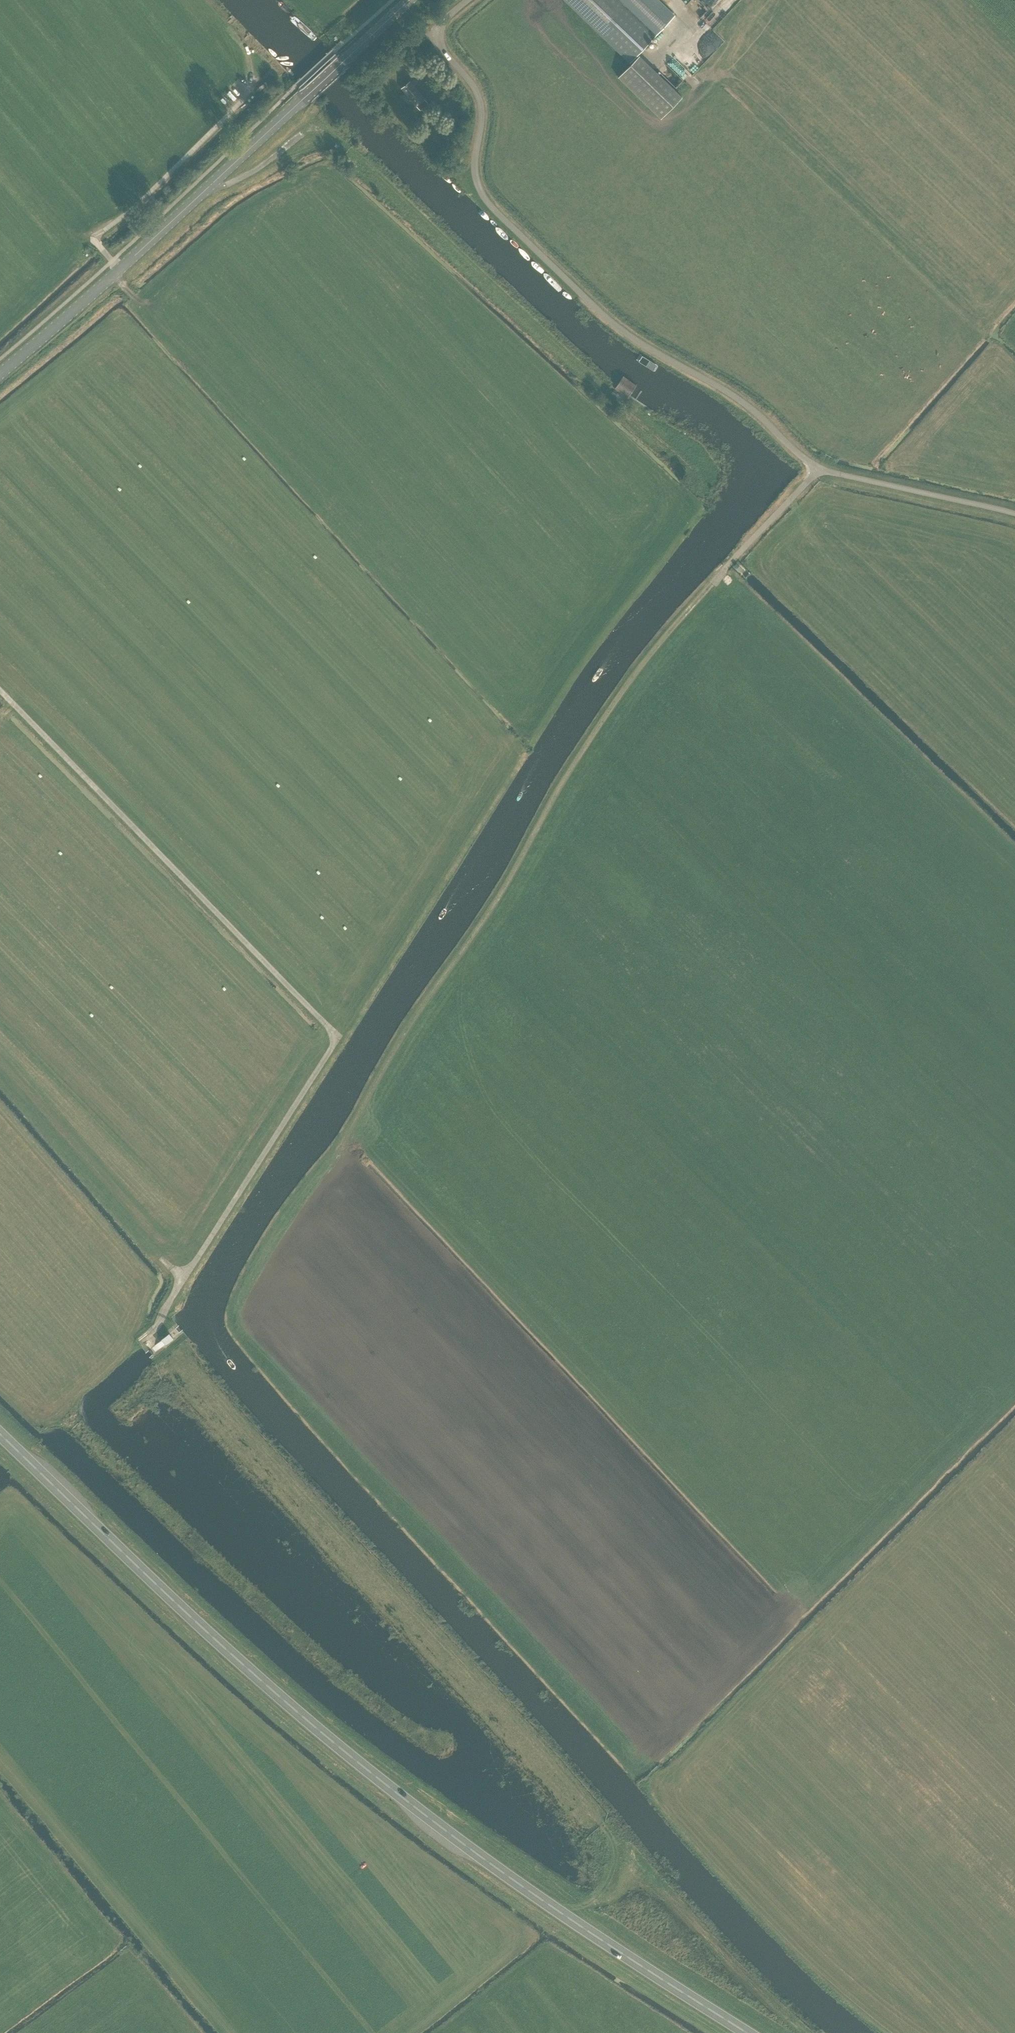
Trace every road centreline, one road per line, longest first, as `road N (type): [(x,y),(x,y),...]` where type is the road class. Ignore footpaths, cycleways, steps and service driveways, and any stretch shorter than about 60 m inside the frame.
road 1 (trunk): [(746,2032),(543,1901),(378,1779),(244,1666),(0,1434)]
road 2 (track): [(0,691),(338,1038),(159,1327),(144,1338)]
road 3 (track): [(713,583),(647,656),(575,763),(334,1155)]
road 4 (unclassified): [(815,471),(744,402),(614,325),(481,194),(477,88),(438,30),(468,0)]
road 5 (tertiary): [(0,376),(408,0)]
road 6 (track): [(119,271),(94,241),(248,88),(245,50),(227,30)]
road 7 (unclassified): [(1014,514),(815,471)]
road 8 (unclassified): [(713,583),(815,471)]

